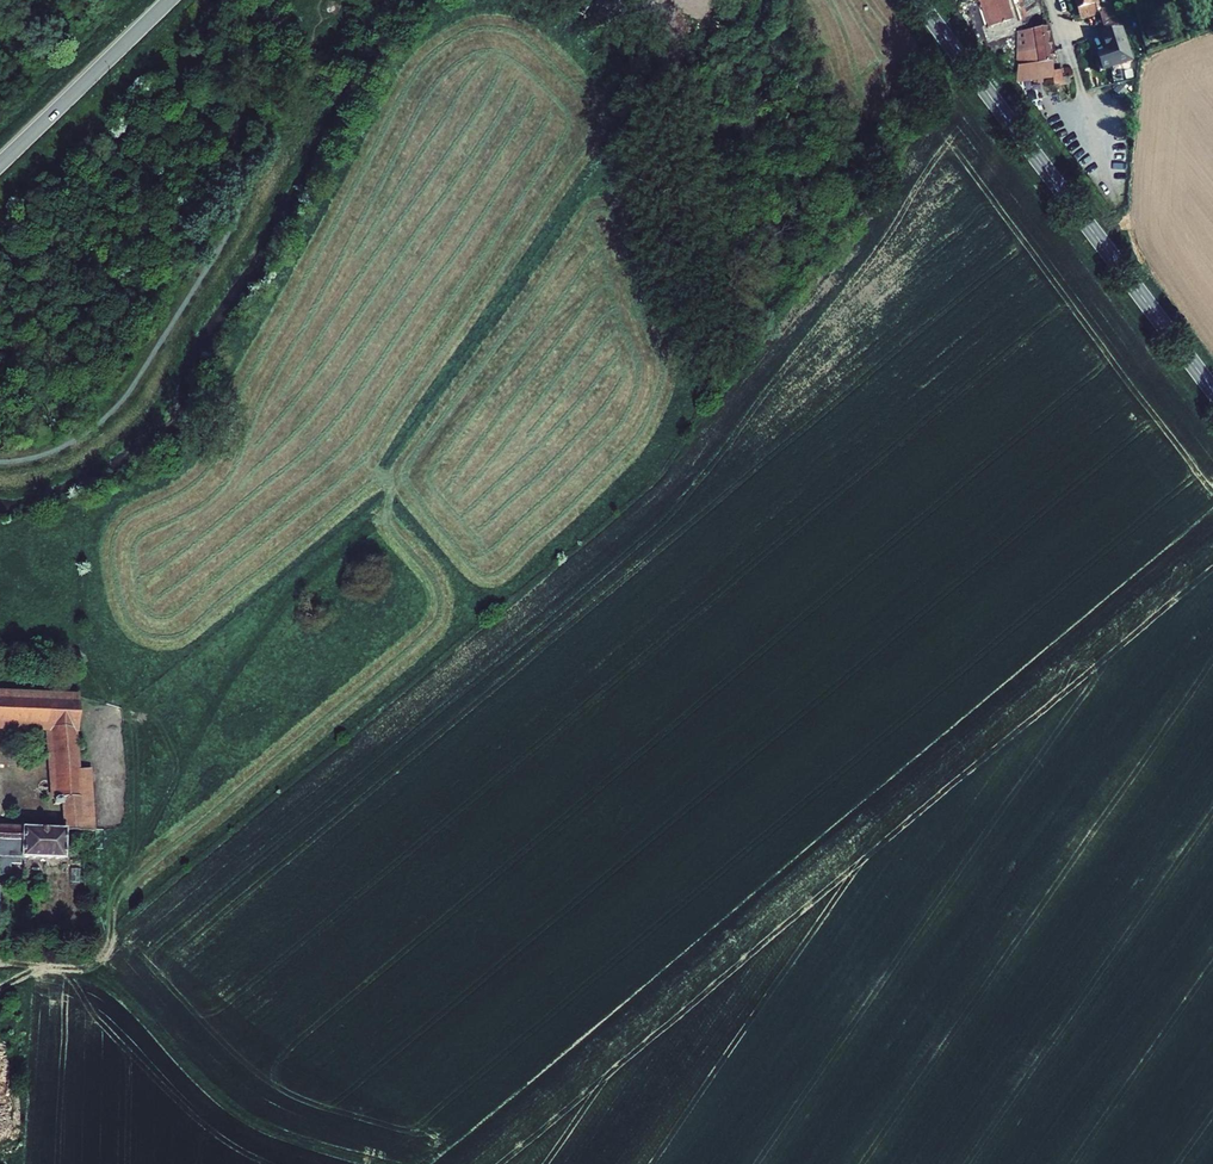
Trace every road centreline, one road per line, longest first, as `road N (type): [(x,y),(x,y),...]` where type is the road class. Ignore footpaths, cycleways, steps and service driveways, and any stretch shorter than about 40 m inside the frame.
road 1 (secondary): [(916,0),(1212,390)]
road 2 (tertiary): [(0,162),(169,0)]

